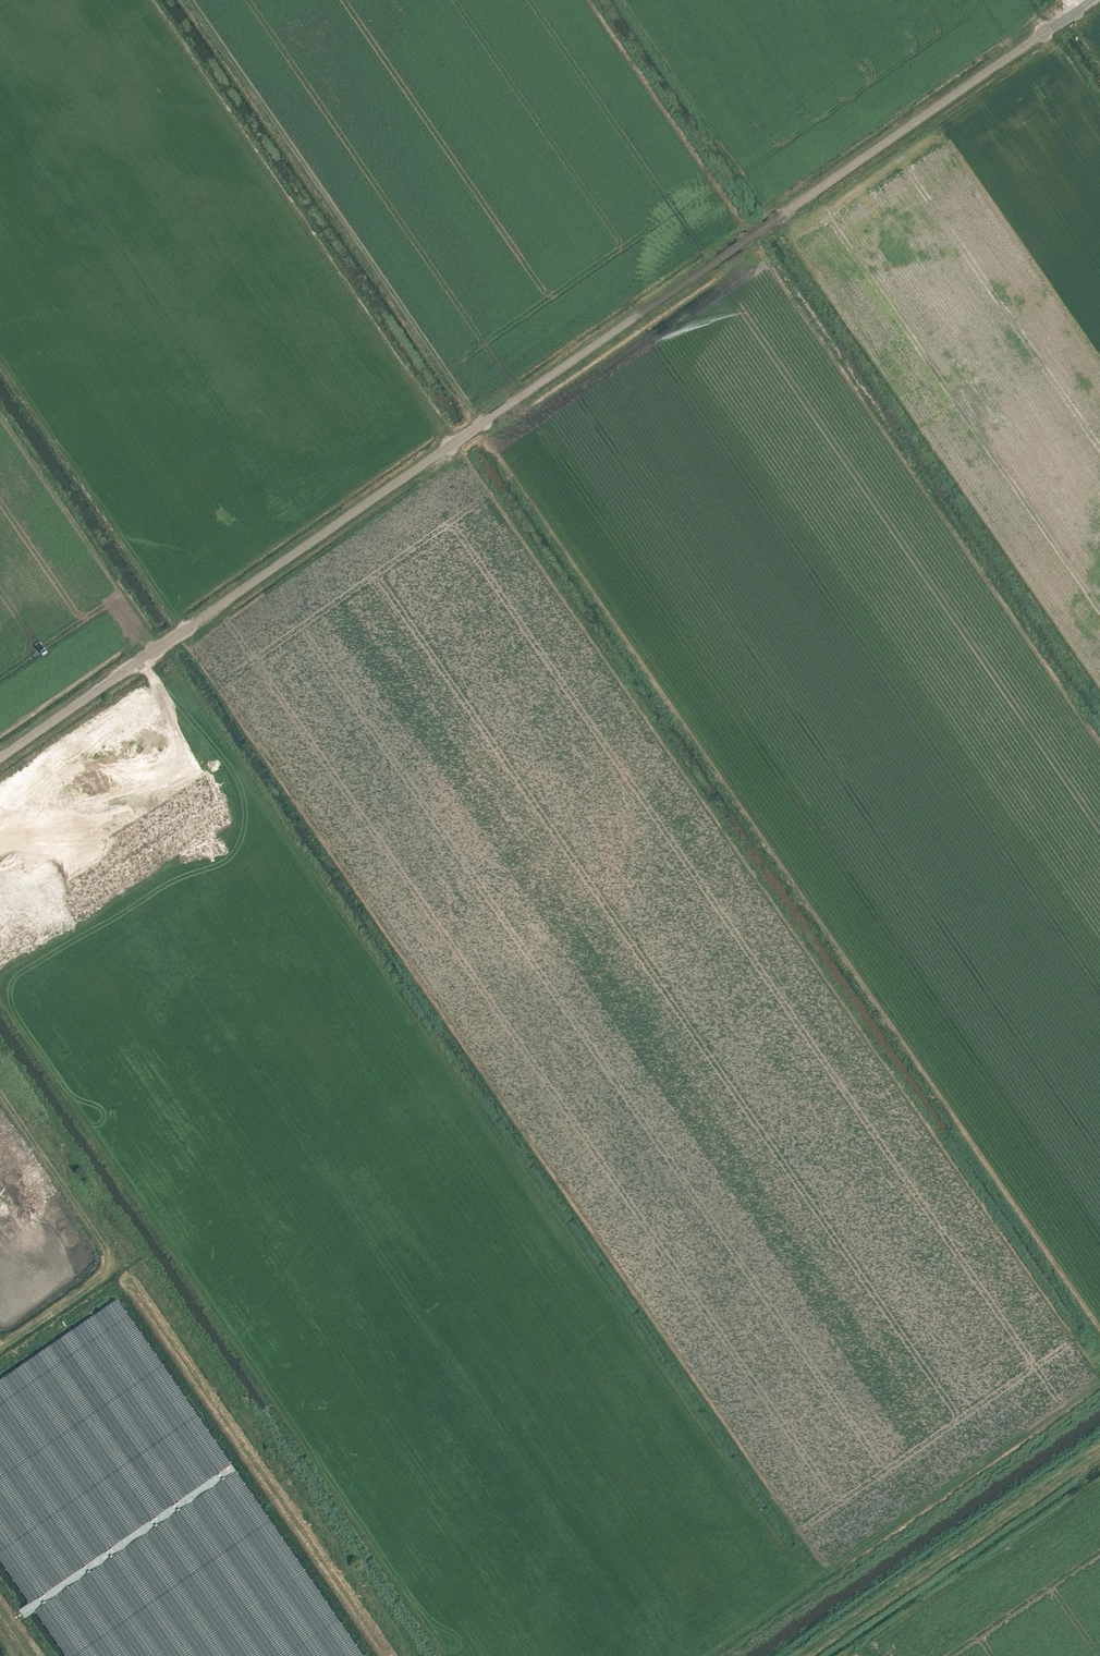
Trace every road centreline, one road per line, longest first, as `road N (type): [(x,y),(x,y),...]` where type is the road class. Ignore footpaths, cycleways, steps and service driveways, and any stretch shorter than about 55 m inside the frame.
road 1 (unclassified): [(0,758),(1090,0)]
road 2 (track): [(1099,1445),(795,1655)]

